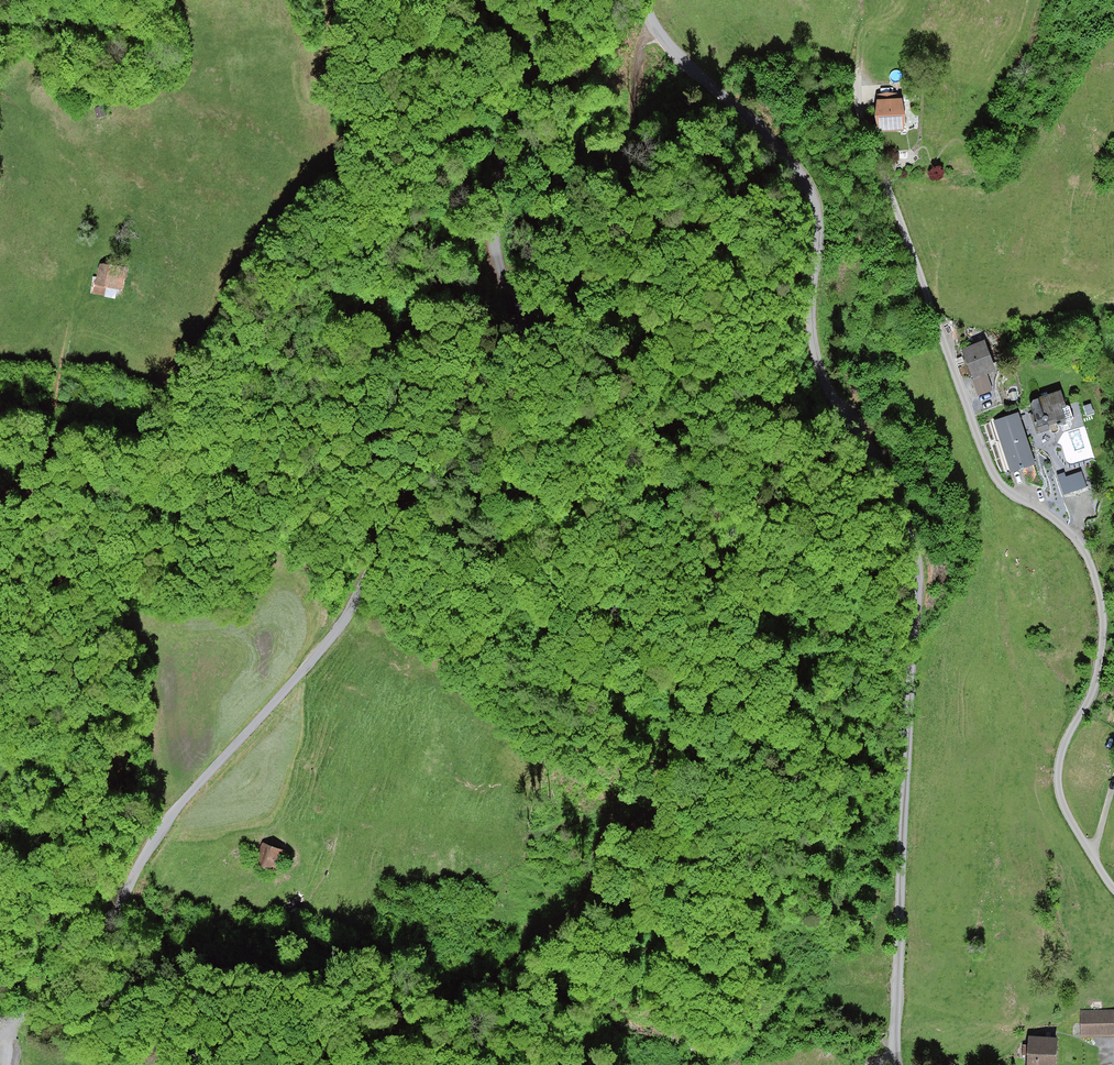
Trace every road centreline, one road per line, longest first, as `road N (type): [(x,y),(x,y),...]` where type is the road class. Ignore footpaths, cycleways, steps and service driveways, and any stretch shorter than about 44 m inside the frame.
road 1 (unclassified): [(0,1036),(74,971),(176,810),(338,633),(402,520),(468,444),(520,352),(518,312),(499,270),(493,225),(494,176),(549,0)]
road 2 (track): [(506,1049),(514,1015),(498,973),(532,936),(571,911),(587,890),(606,828),(663,771),(717,616),(712,542),(723,487),(683,328),(688,285),(717,230),(720,188),(709,172),(659,154),(637,124),(642,54),(653,30)]
road 3 (unclassified): [(641,0),(653,30),(795,165),(816,202),(810,309),(819,366),(872,453),(911,541),(919,581),(905,718),(894,1060)]
road 4 (track): [(0,502),(46,453),(69,324),(86,279)]

